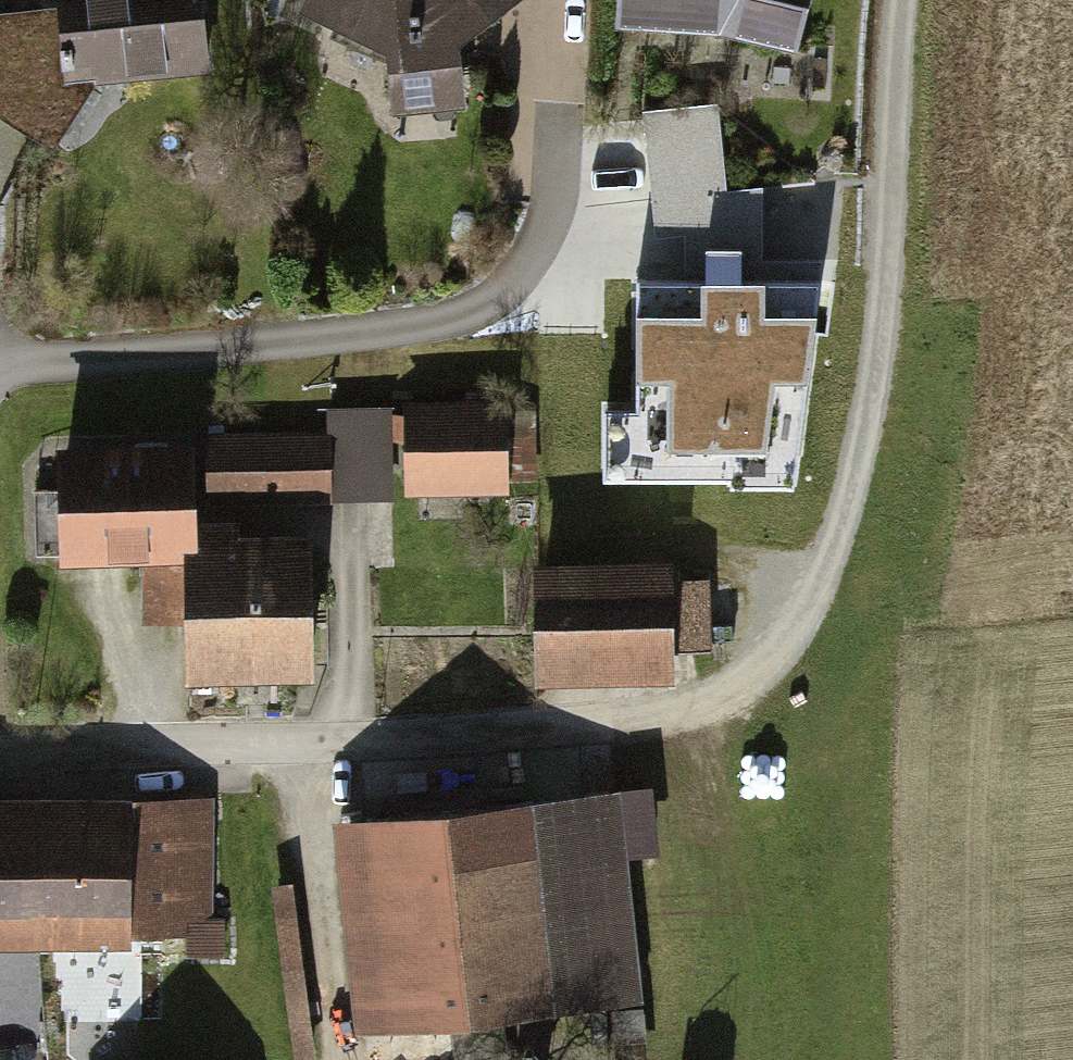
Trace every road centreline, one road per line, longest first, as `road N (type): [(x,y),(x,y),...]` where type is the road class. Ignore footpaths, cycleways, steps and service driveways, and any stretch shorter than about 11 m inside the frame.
road 1 (track): [(658,715),(712,701),(758,670),(807,608),(836,539),(879,324),(898,0)]
road 2 (residential): [(0,756),(433,735),(658,715)]
road 3 (track): [(311,742),(343,1059)]

